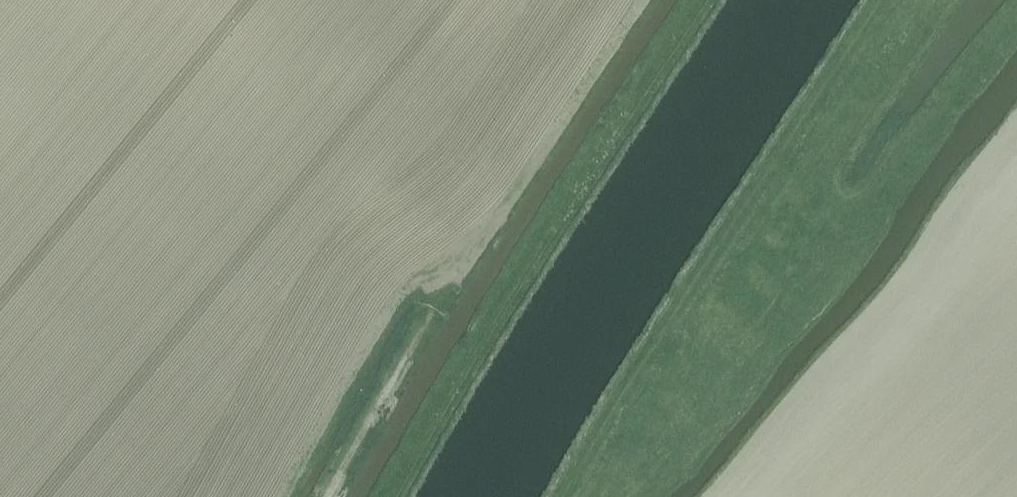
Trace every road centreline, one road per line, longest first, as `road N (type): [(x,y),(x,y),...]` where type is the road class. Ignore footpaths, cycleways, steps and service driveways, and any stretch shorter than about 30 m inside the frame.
road 1 (track): [(432,312),(327,496)]

